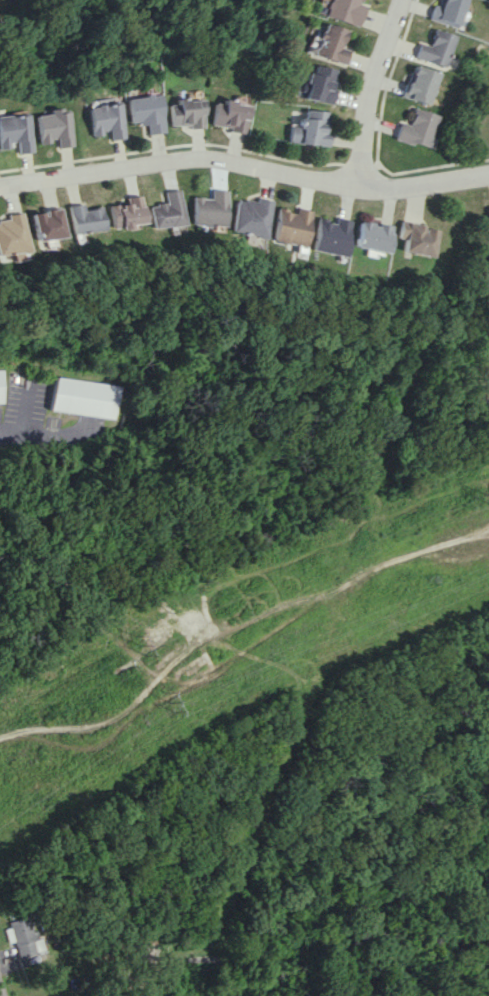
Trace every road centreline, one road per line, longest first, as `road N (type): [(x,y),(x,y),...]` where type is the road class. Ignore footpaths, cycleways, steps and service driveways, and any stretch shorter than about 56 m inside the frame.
road 1 (residential): [(488,174),(360,189),(216,160),(0,187)]
road 2 (residential): [(360,189),(374,77),(401,0)]

